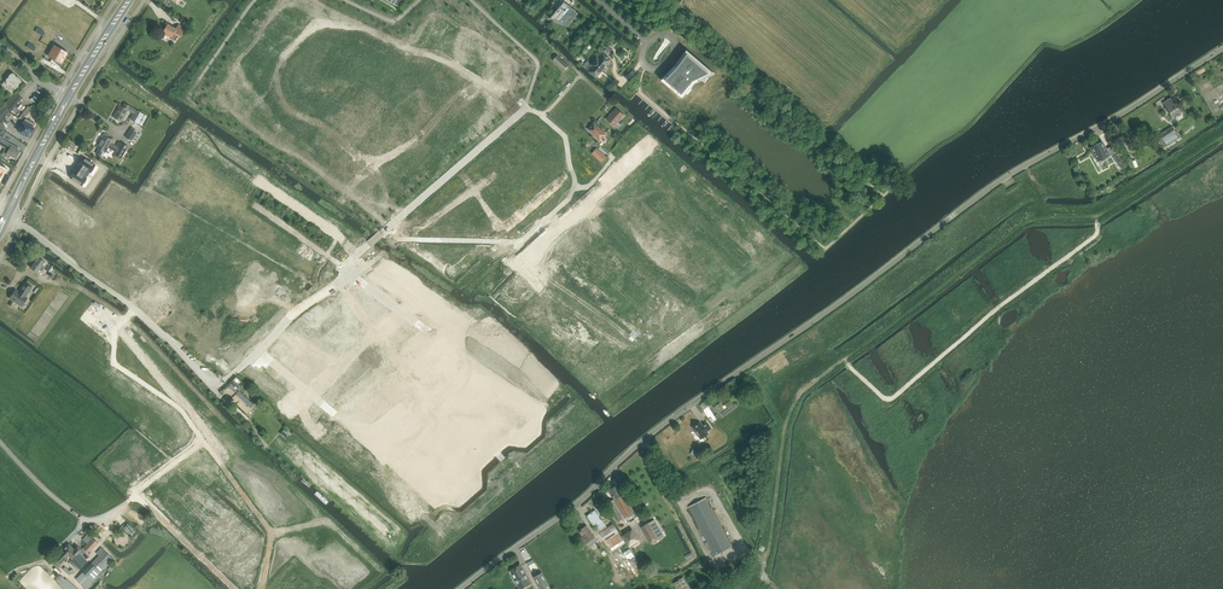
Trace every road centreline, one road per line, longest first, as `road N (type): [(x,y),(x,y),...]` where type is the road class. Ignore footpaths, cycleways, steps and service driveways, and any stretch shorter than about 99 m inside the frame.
road 1 (residential): [(460,588),(576,505),(684,409),(971,202),(1222,48)]
road 2 (residential): [(426,129),(372,162),(350,151),(331,129),(285,107),(275,86),(283,56),(311,28),(361,27),(407,52),(439,55),(483,83)]
road 3 (track): [(843,360),(893,398),(1093,238),(1096,215)]
road 4 (residential): [(7,212),(141,312),(214,385),(224,381)]
road 5 (secondary): [(67,95),(11,204)]

